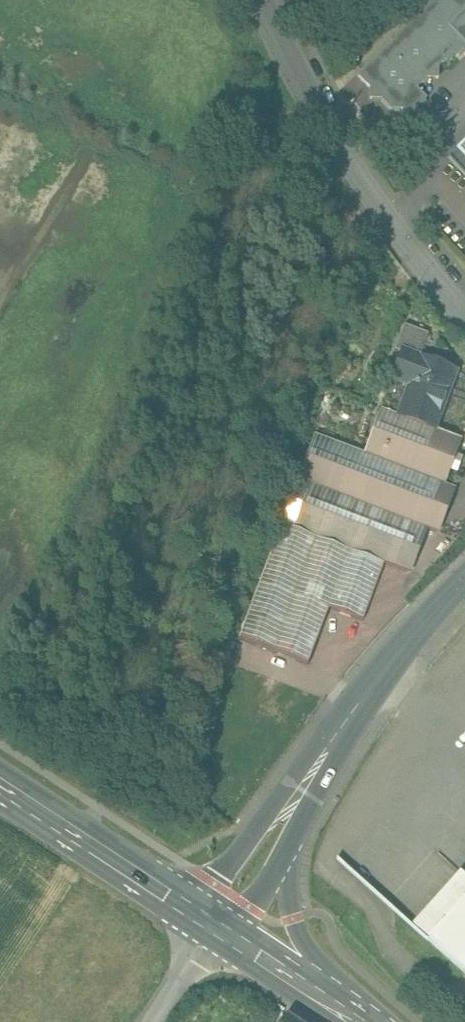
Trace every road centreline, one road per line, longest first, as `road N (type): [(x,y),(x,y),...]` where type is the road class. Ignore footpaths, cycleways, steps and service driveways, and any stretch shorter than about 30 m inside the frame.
road 1 (residential): [(261,0),(348,170),(464,309)]
road 2 (residential): [(464,581),(356,705),(293,808)]
road 3 (secondary): [(220,932),(0,788)]
road 4 (residential): [(307,989),(283,921),(293,808)]
road 5 (residential): [(293,808),(220,932)]

